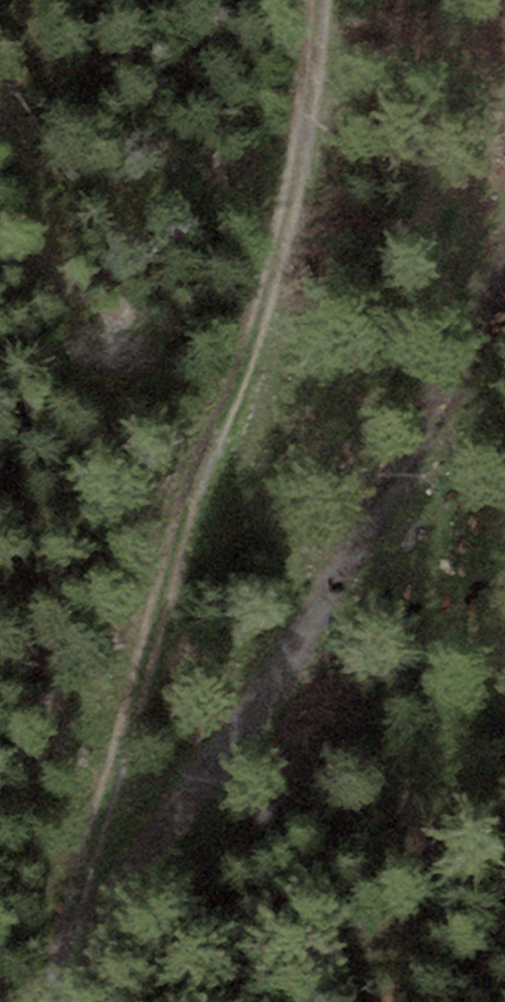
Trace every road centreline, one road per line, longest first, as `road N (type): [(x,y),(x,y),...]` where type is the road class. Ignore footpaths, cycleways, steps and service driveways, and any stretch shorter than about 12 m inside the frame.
road 1 (track): [(326,0),(296,177),(250,364),(206,469),(76,900)]
road 2 (track): [(76,900),(243,774),(442,448),(504,327)]

